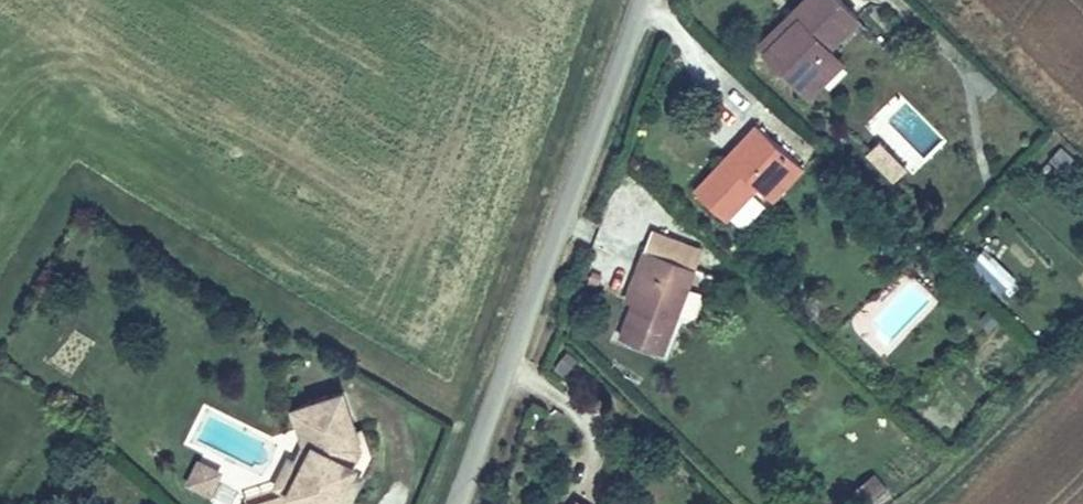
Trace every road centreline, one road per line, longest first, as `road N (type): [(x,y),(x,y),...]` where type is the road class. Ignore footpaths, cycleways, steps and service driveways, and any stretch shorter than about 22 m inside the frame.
road 1 (tertiary): [(459,503),(640,0)]
road 2 (track): [(918,503),(1082,353)]

